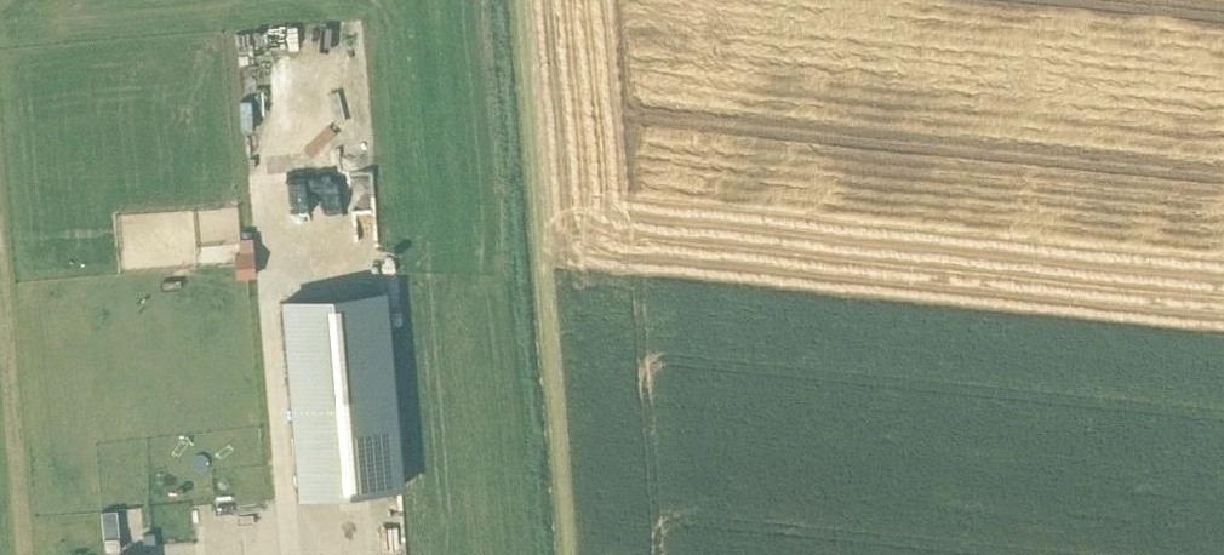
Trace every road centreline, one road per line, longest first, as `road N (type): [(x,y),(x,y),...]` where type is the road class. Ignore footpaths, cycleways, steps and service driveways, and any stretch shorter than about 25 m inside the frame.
road 1 (track): [(26,554),(0,254)]

